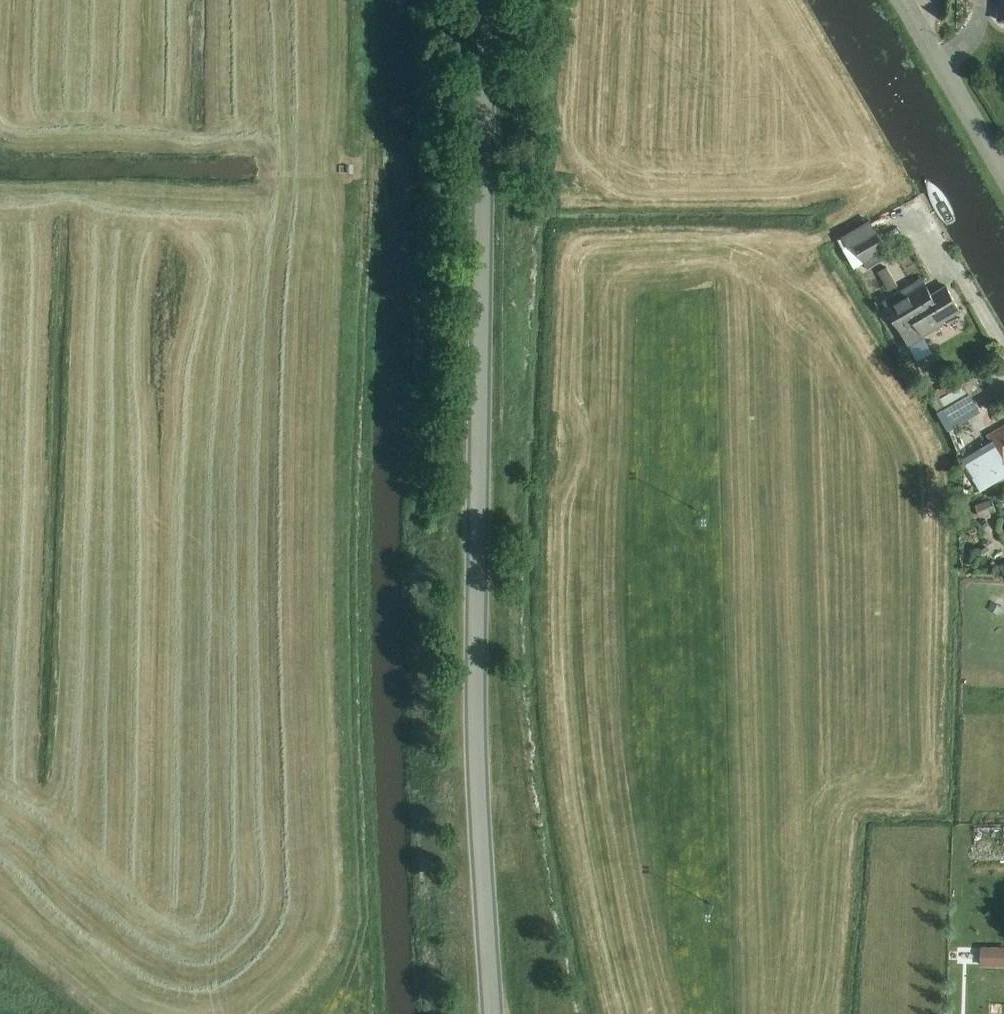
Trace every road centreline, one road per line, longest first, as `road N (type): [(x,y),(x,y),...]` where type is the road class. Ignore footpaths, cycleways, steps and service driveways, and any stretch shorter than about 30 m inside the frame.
road 1 (tertiary): [(494,1013),(474,606),(482,0)]
road 2 (unclassified): [(1003,177),(903,0)]
road 3 (residential): [(1003,348),(919,213)]

